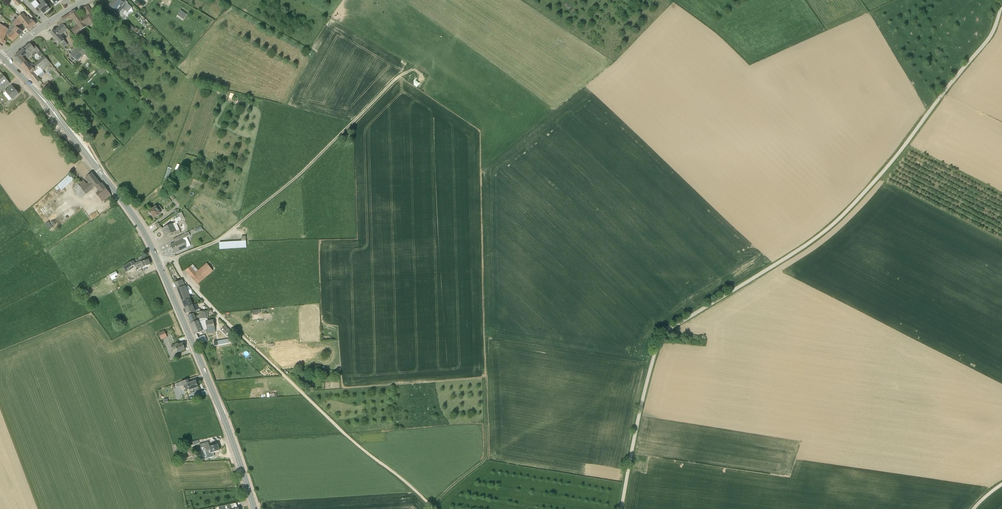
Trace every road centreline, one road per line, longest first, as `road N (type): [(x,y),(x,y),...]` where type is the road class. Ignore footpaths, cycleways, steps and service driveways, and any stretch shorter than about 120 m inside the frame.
road 1 (unclassified): [(621,508),(662,336),(846,212),(987,40),(1001,4)]
road 2 (track): [(400,74),(294,179),(219,240),(171,259)]
road 3 (track): [(433,508),(222,318)]
road 4 (secondary): [(254,508),(159,261)]
road 5 (secondary): [(159,261),(131,212),(3,57)]
road 6 (track): [(484,378),(485,459),(431,508)]

